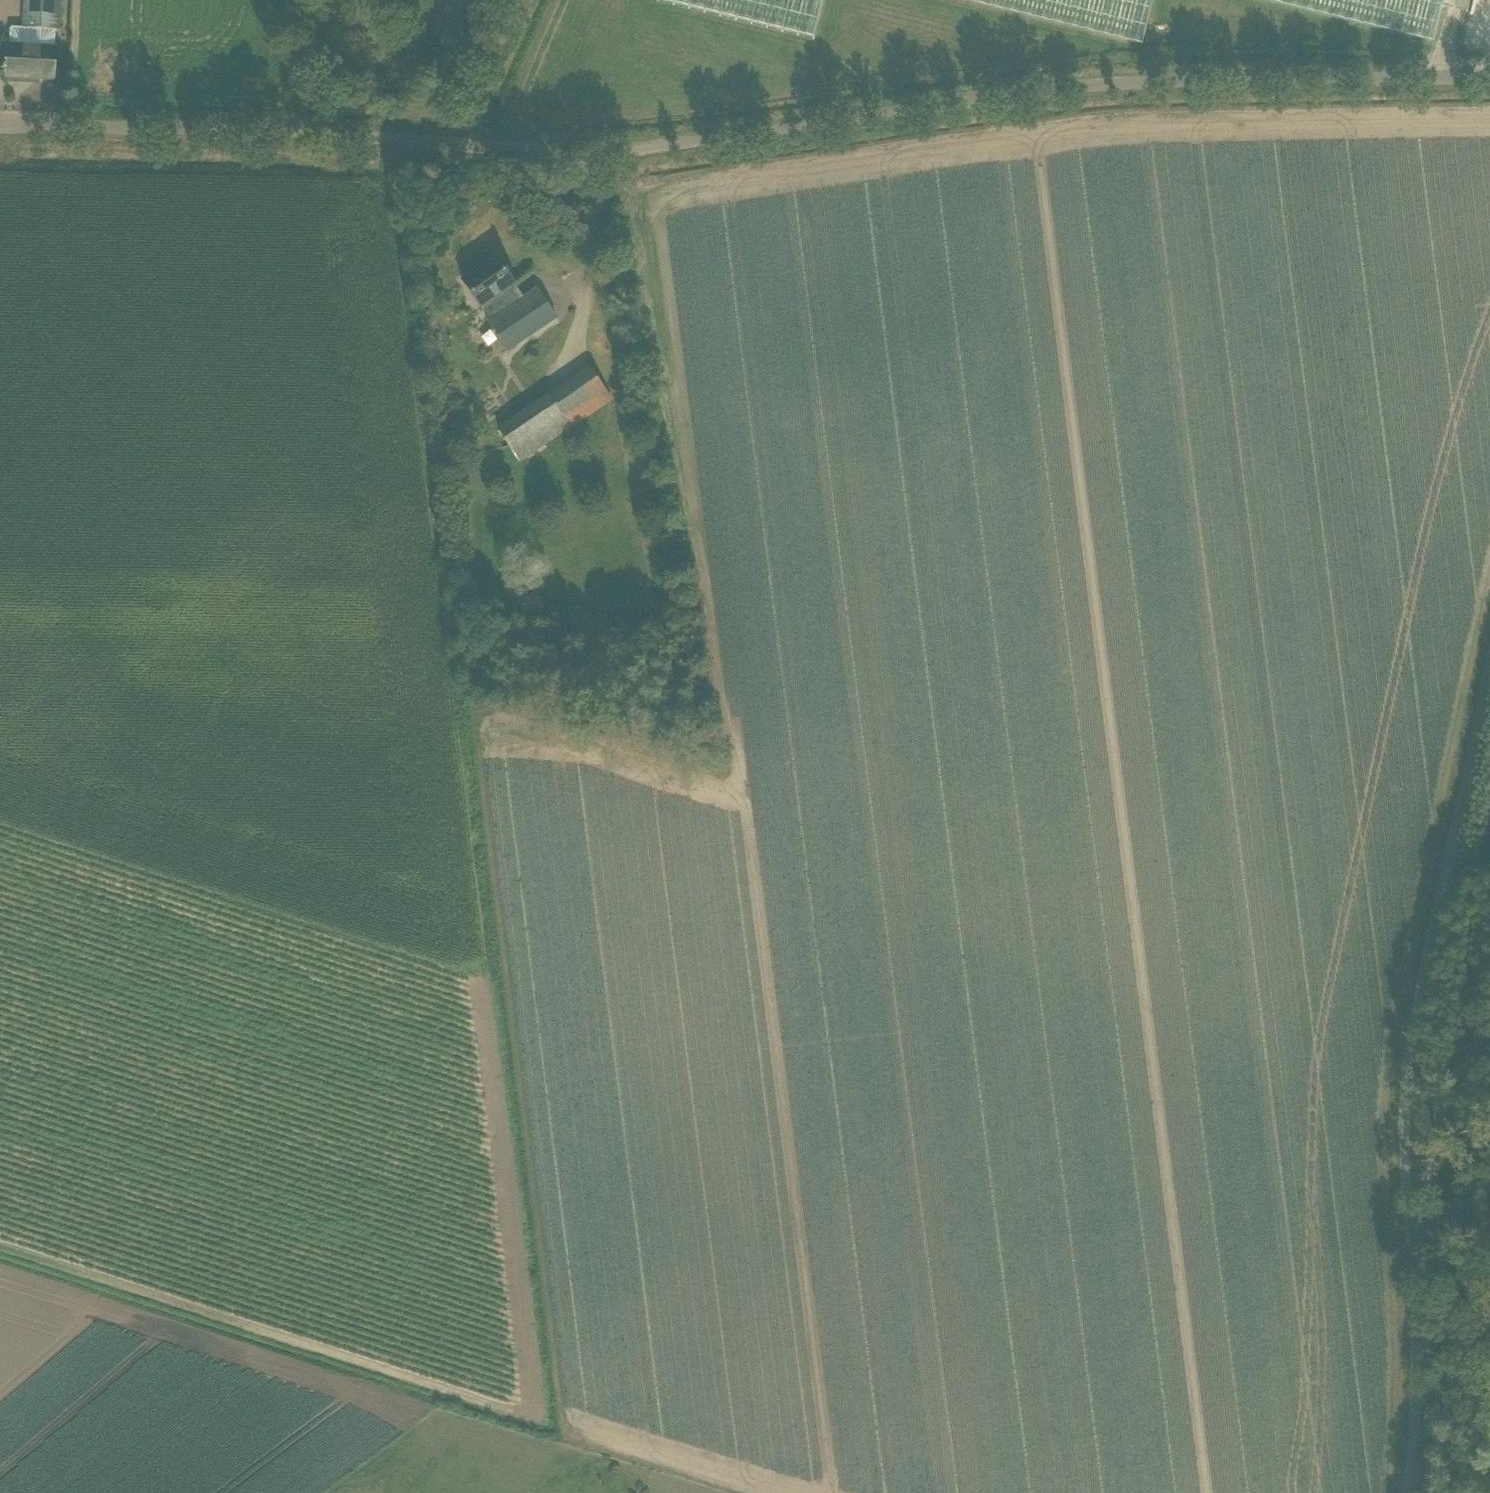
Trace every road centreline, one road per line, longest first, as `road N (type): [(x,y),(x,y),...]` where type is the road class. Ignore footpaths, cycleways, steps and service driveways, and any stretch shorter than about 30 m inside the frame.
road 1 (unclassified): [(0,129),(180,130),(593,157),(1174,81),(1489,78)]
road 2 (unclassified): [(1405,1492),(1403,1107),(1411,1036),(1489,673)]
road 3 (track): [(580,0),(521,153)]

